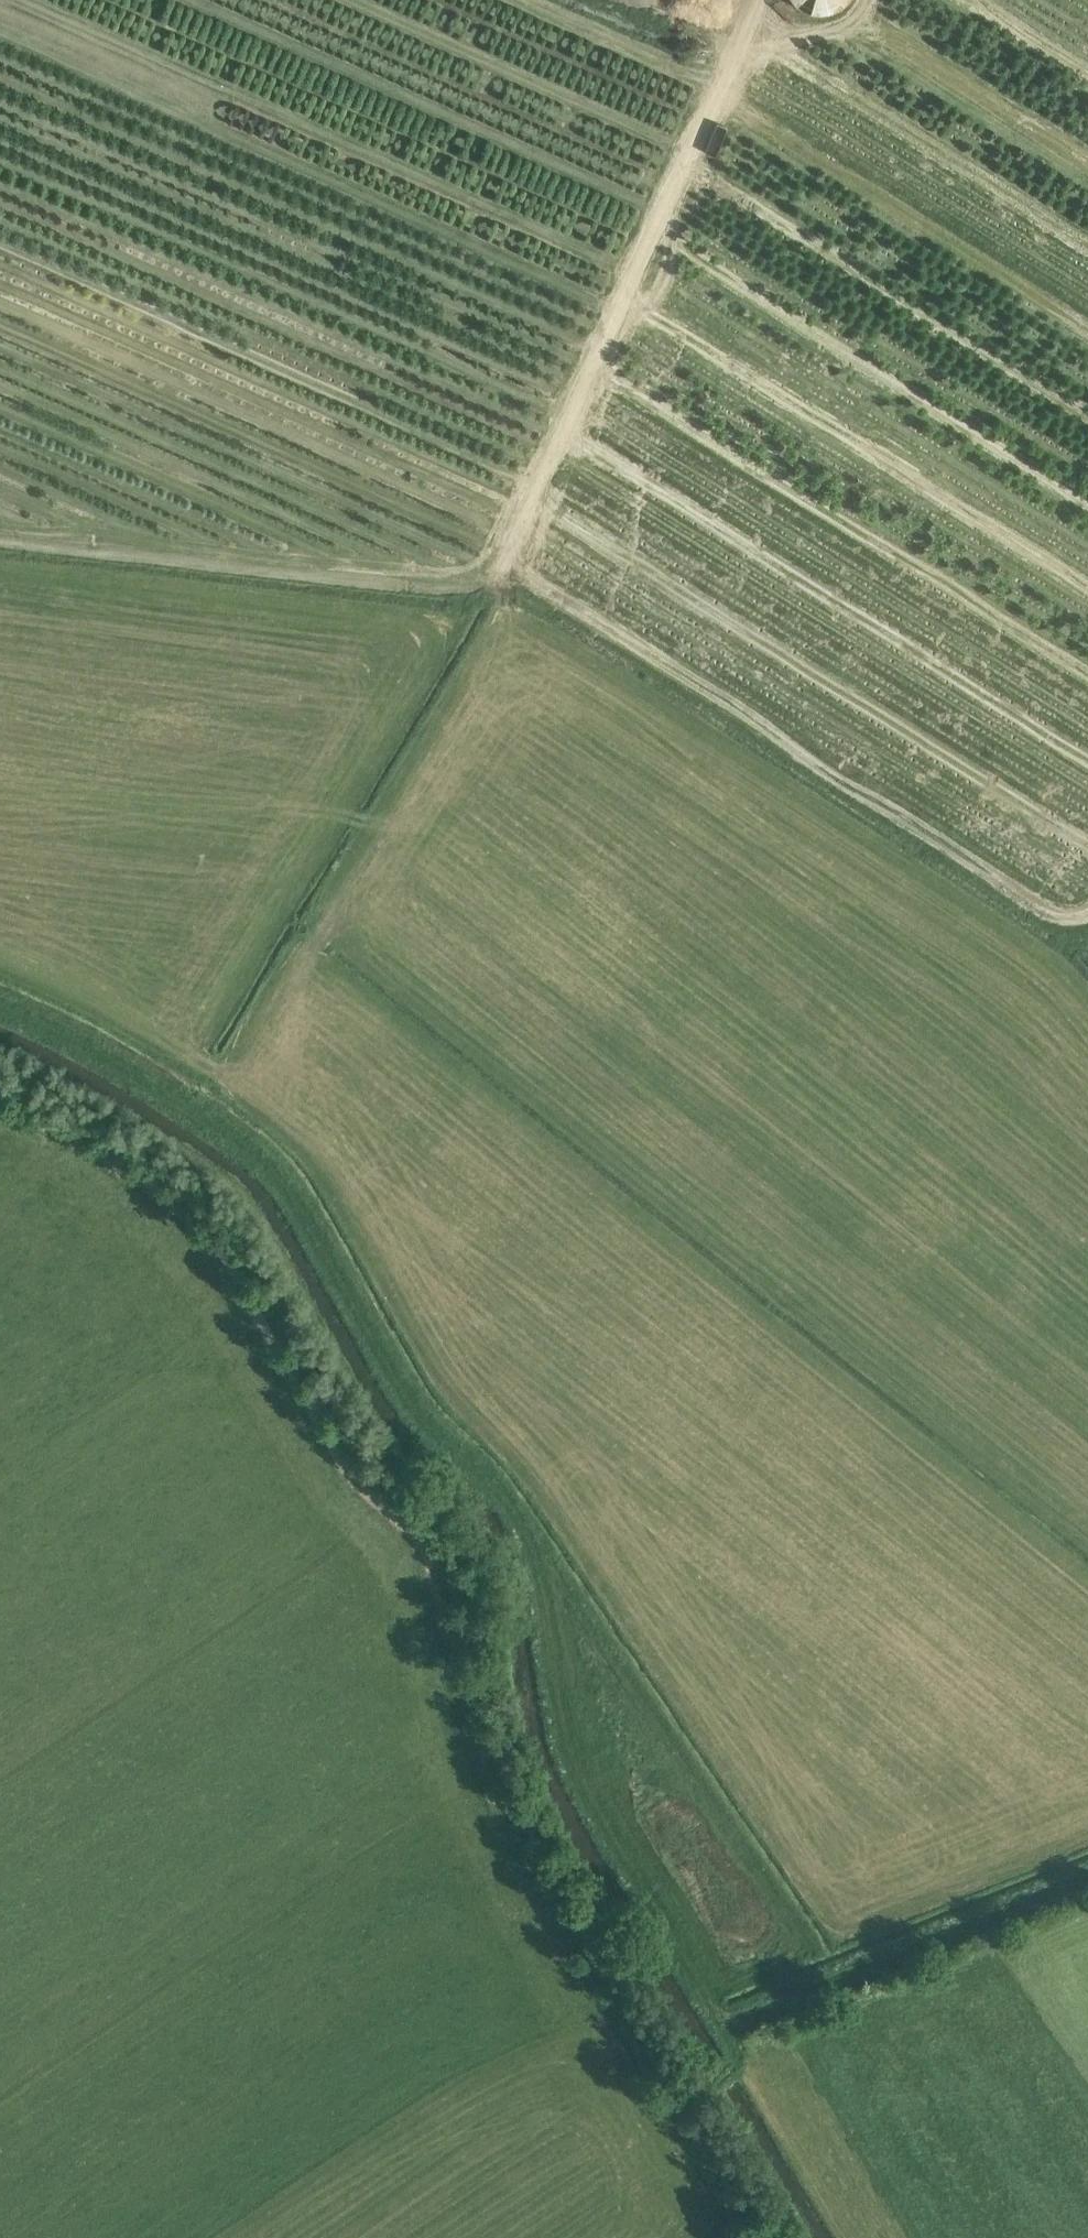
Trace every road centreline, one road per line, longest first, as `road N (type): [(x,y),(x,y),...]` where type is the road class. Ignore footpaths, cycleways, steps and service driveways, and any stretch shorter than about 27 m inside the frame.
road 1 (track): [(506,575),(759,0)]

